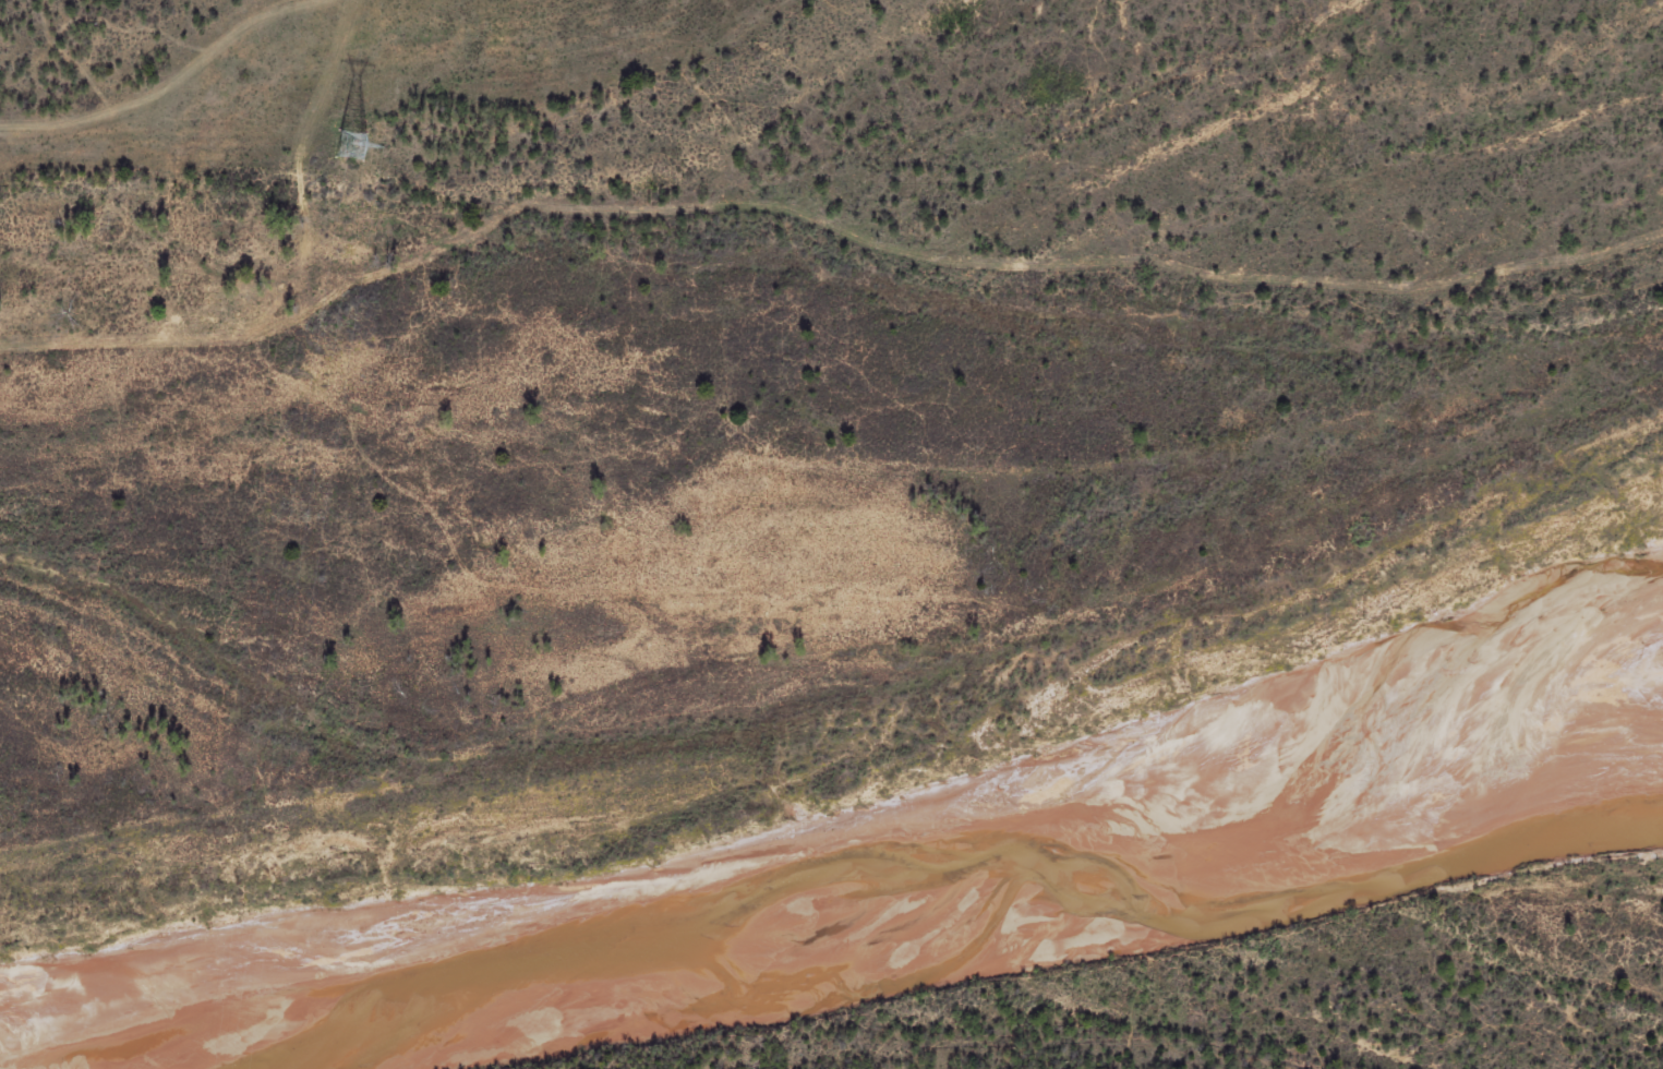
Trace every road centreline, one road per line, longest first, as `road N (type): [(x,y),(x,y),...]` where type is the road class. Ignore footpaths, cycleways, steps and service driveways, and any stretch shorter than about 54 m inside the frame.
road 1 (residential): [(1662,239),(1583,263),(1511,265),(1424,288),(1376,290),(1186,274),(1150,261),(949,263),(883,250),(769,204),(589,213),(487,203),(399,275),(354,286),(329,304),(225,346),(0,354)]

